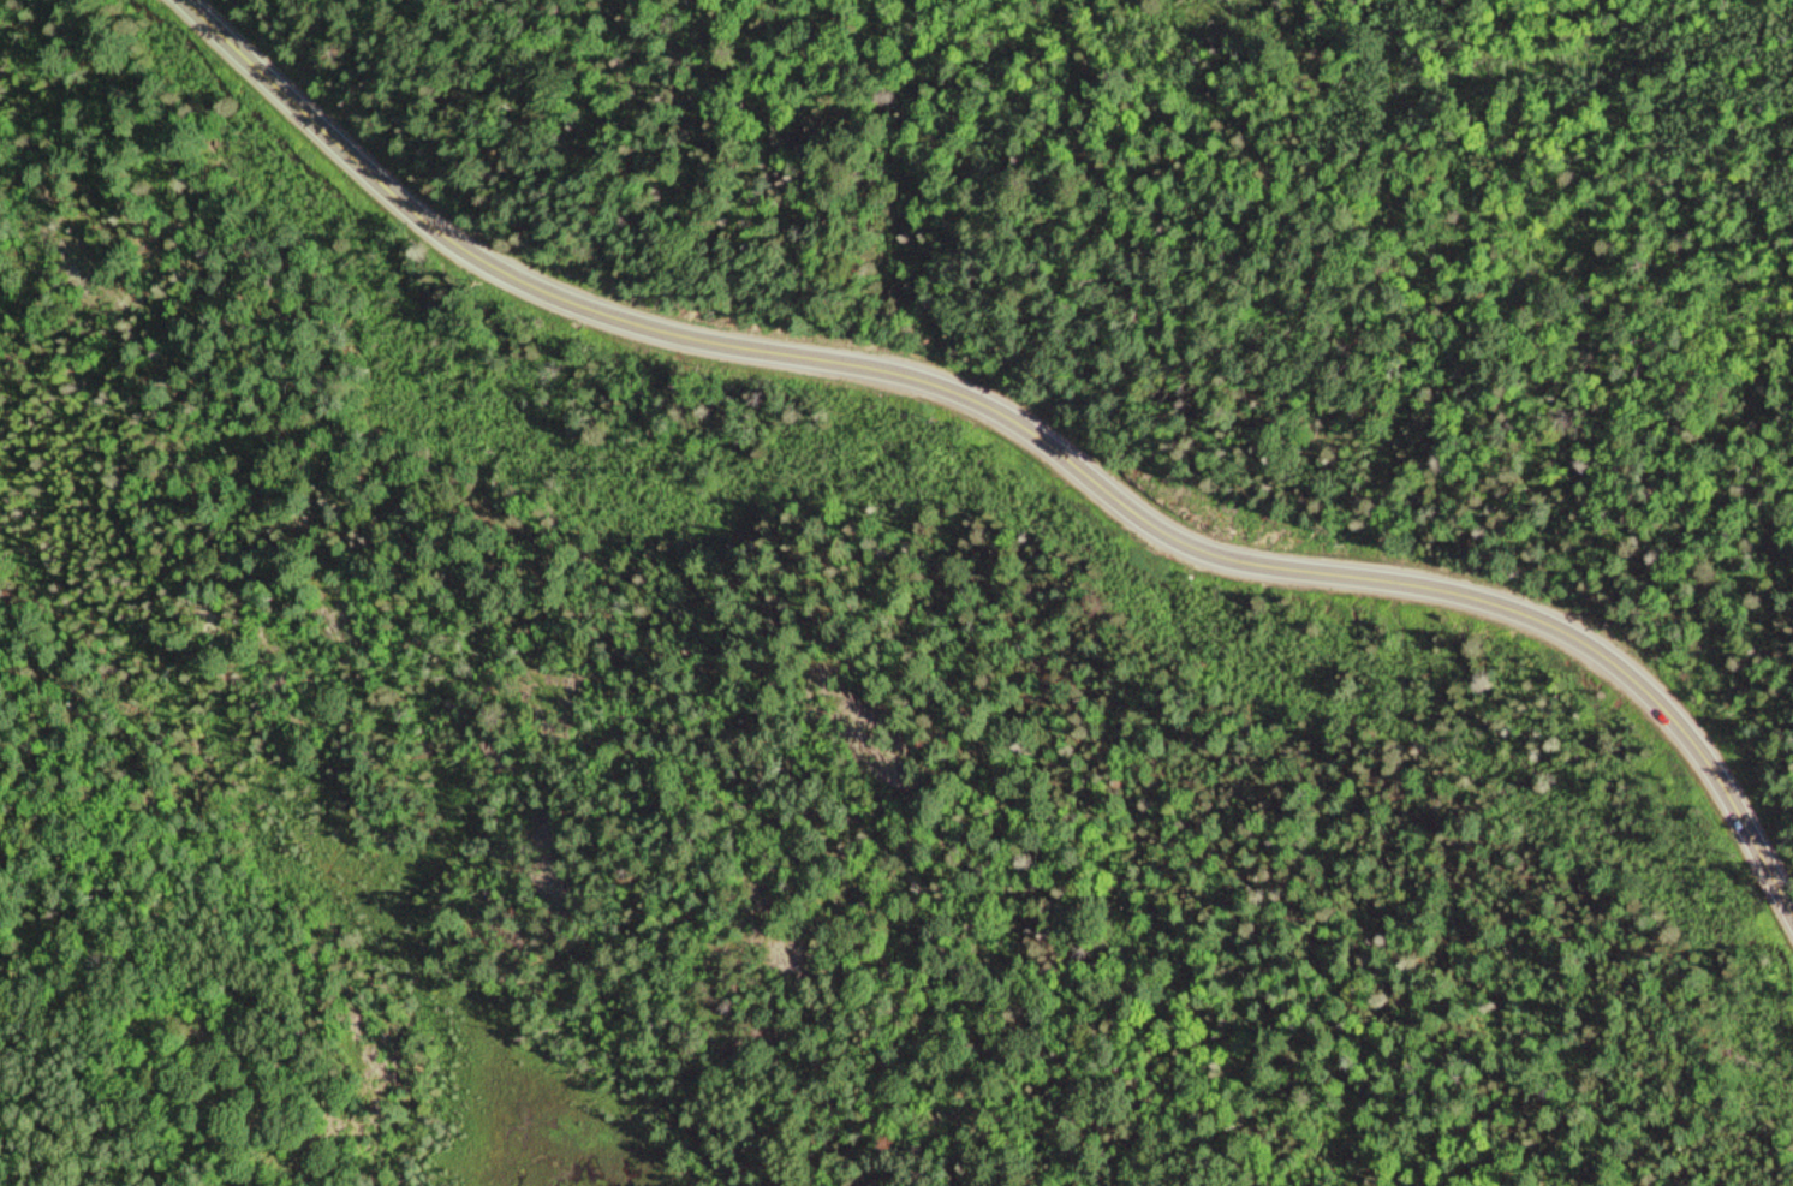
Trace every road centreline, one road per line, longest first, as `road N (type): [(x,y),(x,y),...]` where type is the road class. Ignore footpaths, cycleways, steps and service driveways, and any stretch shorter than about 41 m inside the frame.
road 1 (secondary): [(1792,909),(1704,755),(1652,691),(1586,643),(1444,589),(1220,555),(1136,512),(1029,429),(927,376),(691,339),(559,298),(416,213),(185,0)]

